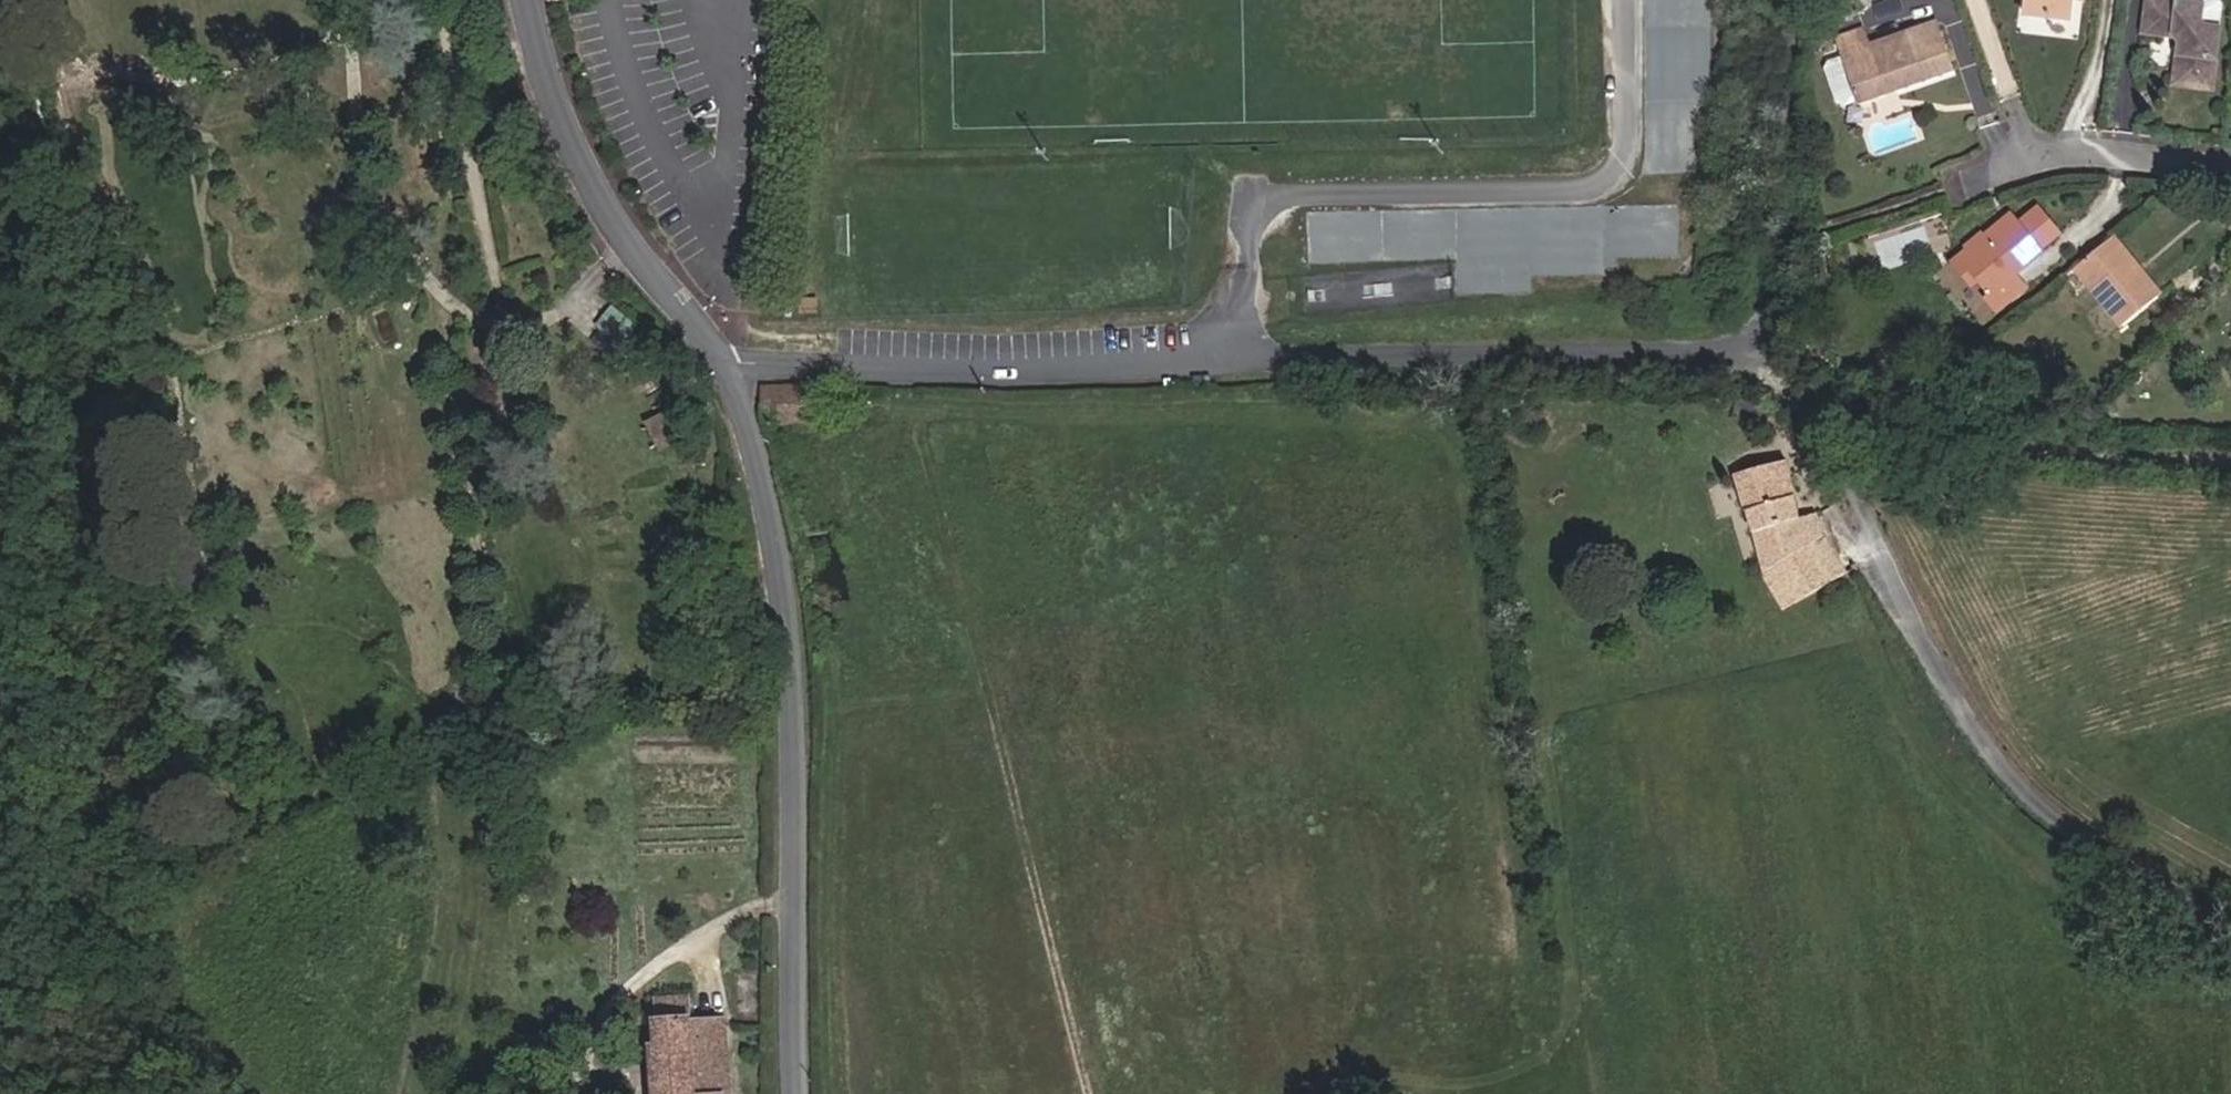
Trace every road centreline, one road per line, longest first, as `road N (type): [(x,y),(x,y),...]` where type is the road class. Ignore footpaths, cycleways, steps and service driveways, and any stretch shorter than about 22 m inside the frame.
road 1 (residential): [(729,361),(1131,368),(1233,356),(1759,337)]
road 2 (unclassified): [(1759,337),(1980,727),(2075,829),(2230,913)]
road 3 (residential): [(793,1093),(797,709),(776,536),(729,361)]
road 4 (residential): [(729,361),(638,270),(566,153),(525,0)]
road 5 (residential): [(1759,337),(1779,239),(1788,0)]
road 6 (residential): [(2230,169),(2056,154),(1937,191)]

